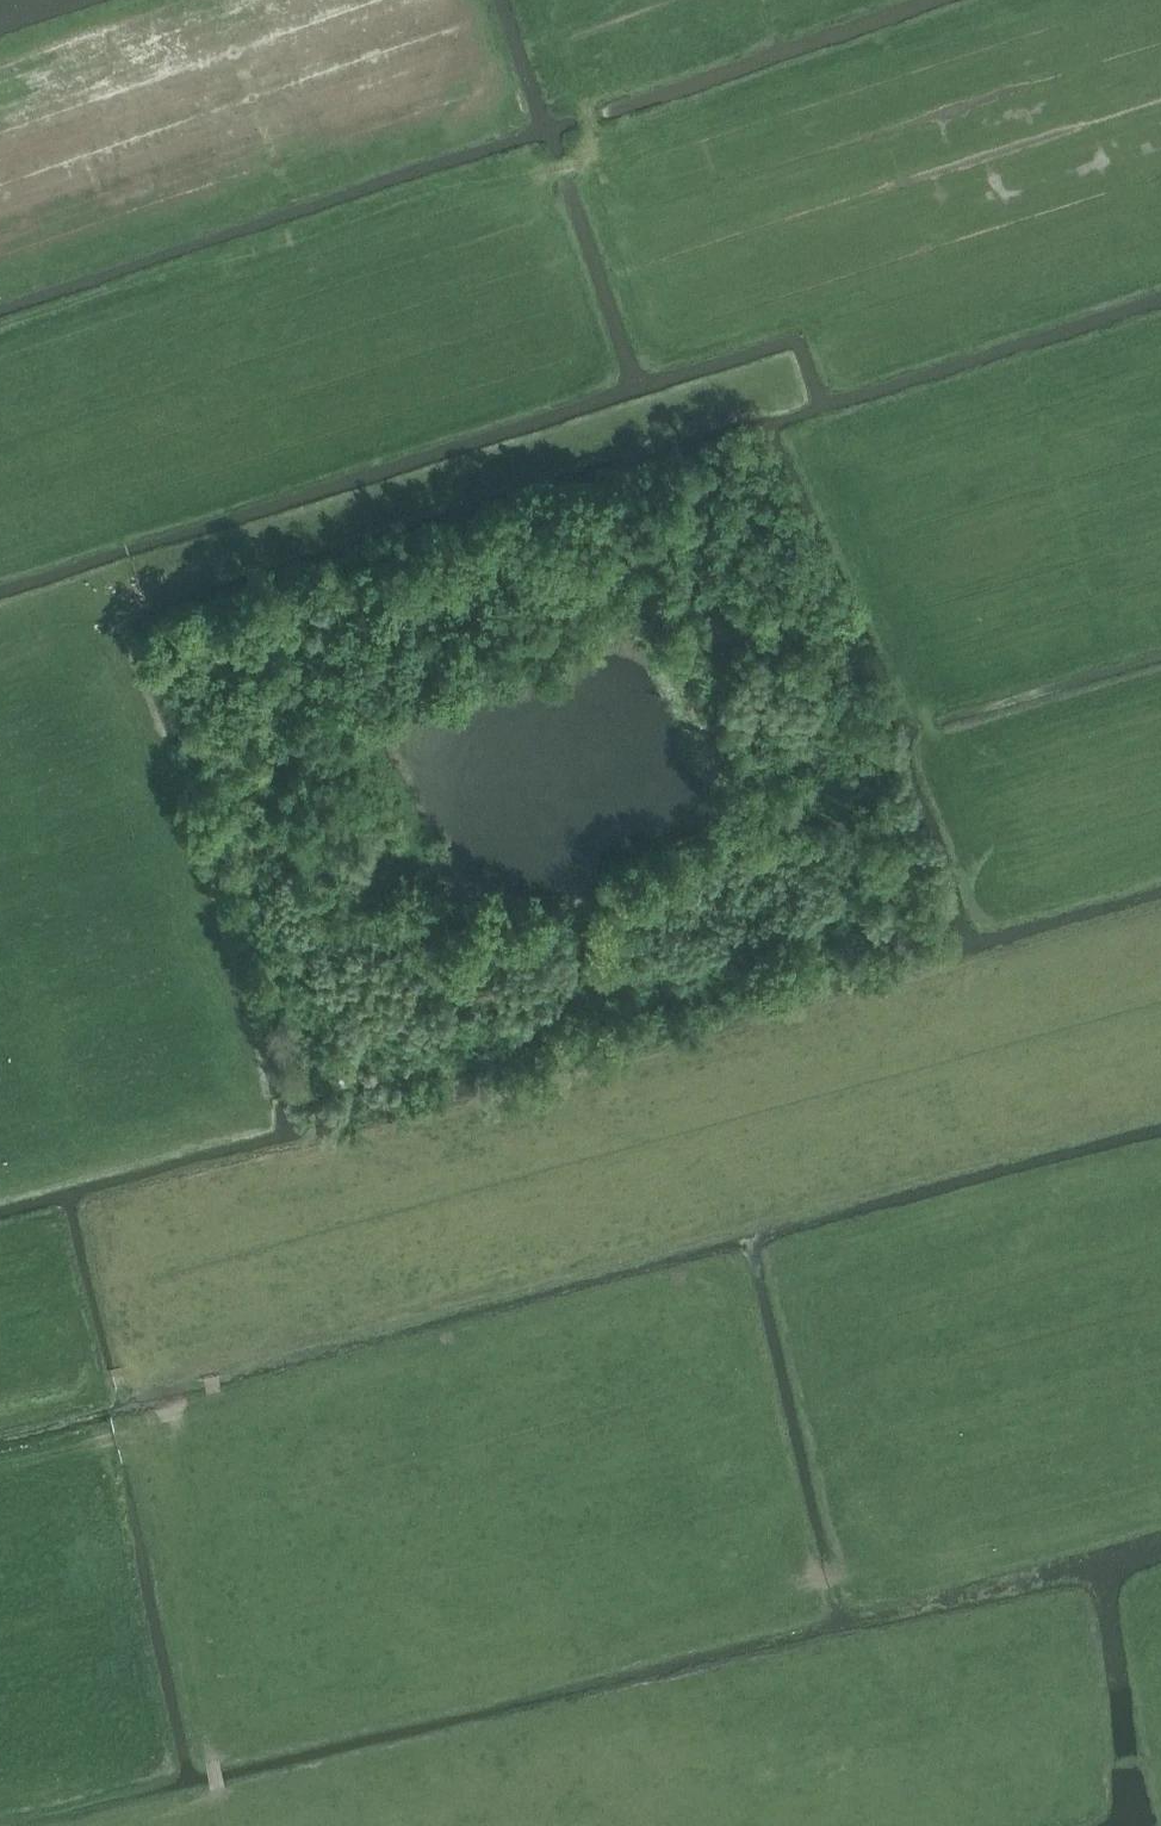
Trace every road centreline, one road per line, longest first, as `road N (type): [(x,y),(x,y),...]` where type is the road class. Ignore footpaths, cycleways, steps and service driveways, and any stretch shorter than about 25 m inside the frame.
road 1 (track): [(0,1474),(107,1445),(139,1446),(180,1563)]

